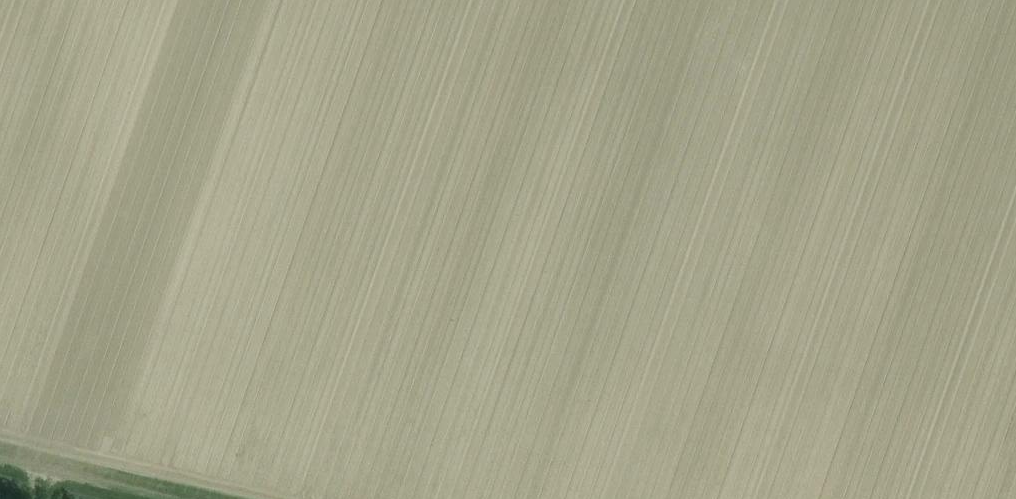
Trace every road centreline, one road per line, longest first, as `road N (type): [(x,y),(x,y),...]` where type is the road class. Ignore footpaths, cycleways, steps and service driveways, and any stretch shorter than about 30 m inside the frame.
road 1 (track): [(125,498),(0,470)]

